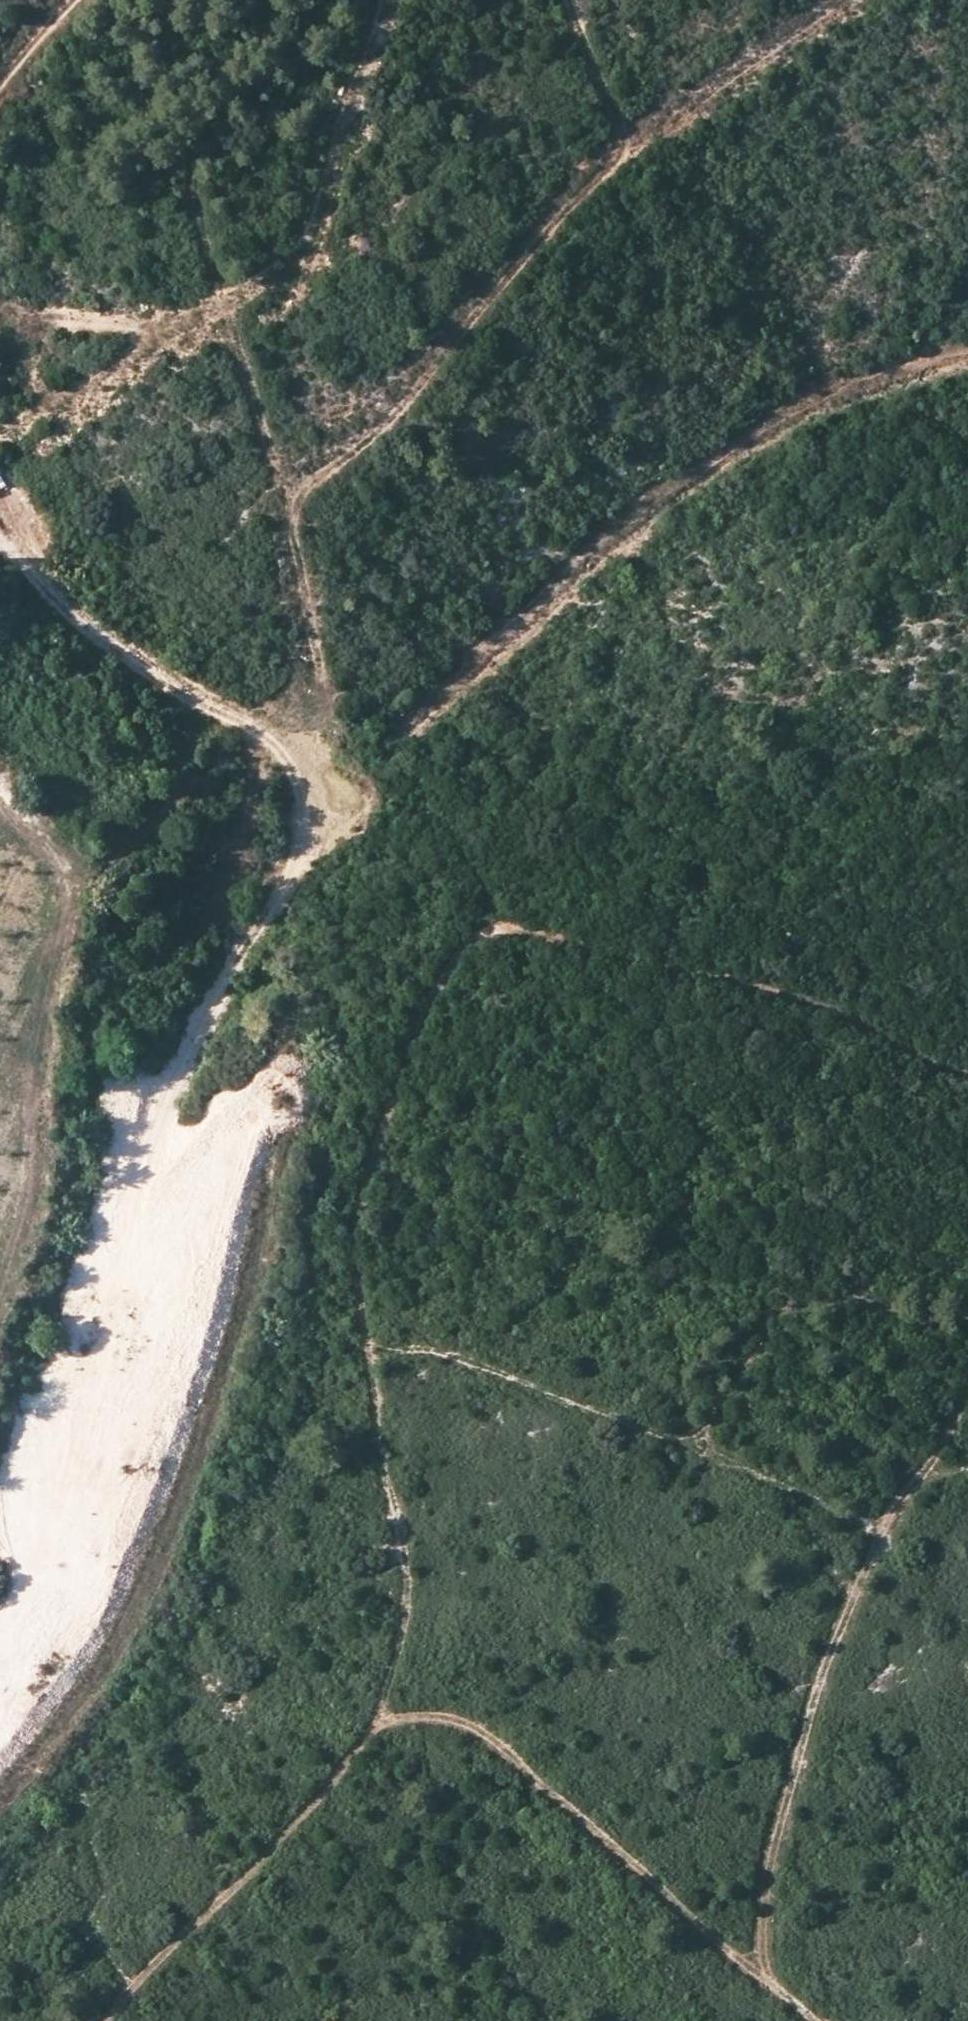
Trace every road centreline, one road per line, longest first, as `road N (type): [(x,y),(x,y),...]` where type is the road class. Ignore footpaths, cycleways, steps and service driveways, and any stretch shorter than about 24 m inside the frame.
road 1 (track): [(0,1525),(24,1493),(131,1217),(176,1054),(345,786),(660,504),(899,372),(967,355)]
road 2 (track): [(0,551),(30,588),(107,650),(345,786)]
road 3 (track): [(0,96),(34,43),(78,0)]

